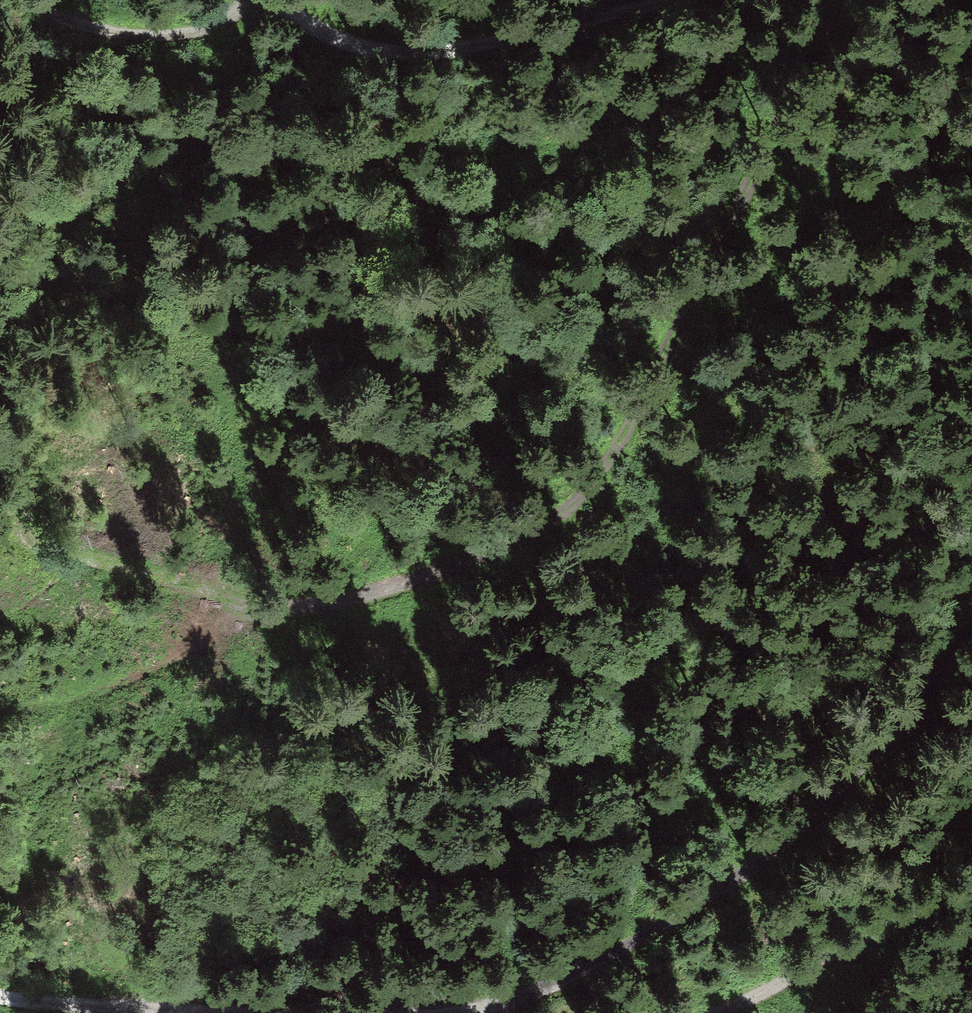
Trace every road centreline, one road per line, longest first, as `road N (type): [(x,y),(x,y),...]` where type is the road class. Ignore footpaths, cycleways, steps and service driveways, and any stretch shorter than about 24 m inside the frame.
road 1 (track): [(831,0),(616,446),(564,512),(481,557),(323,601),(263,603),(40,540),(0,512)]
road 2 (track): [(971,618),(846,795),(582,981),(466,1012)]
road 3 (track): [(274,0),(353,48),(417,53),(641,0)]
road 4 (track): [(971,870),(746,1005),(719,1012)]
road 5 (track): [(246,0),(207,26),(136,35),(61,0)]
road 6 (track): [(180,1012),(0,1005)]

